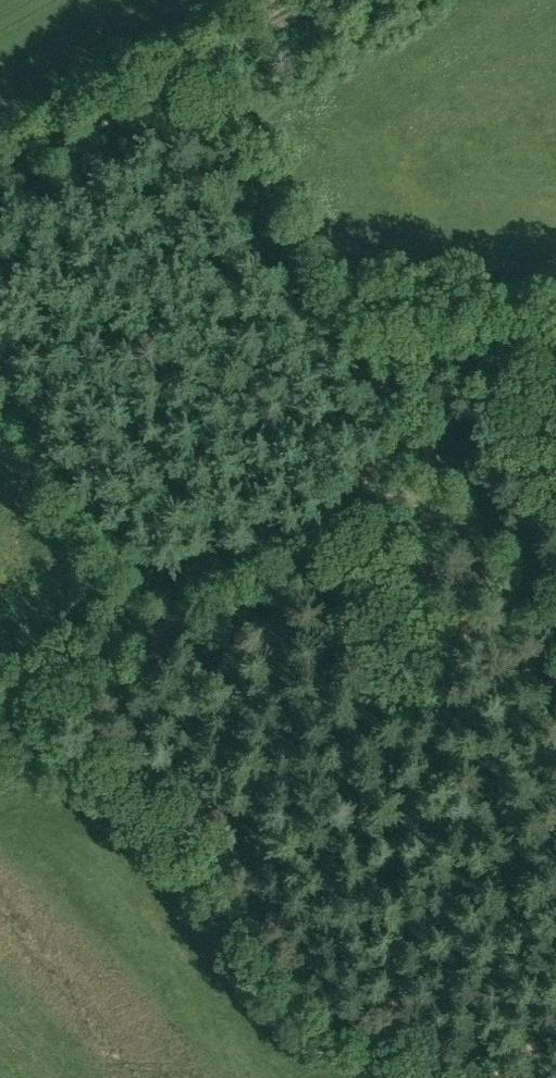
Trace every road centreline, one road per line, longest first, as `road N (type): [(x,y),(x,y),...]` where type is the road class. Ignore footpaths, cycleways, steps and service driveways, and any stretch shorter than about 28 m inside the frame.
road 1 (track): [(442,468),(0,695)]
road 2 (track): [(211,61),(442,468)]
road 3 (track): [(0,179),(211,61)]
road 4 (track): [(442,468),(555,662)]
road 5 (track): [(211,61),(318,0)]

